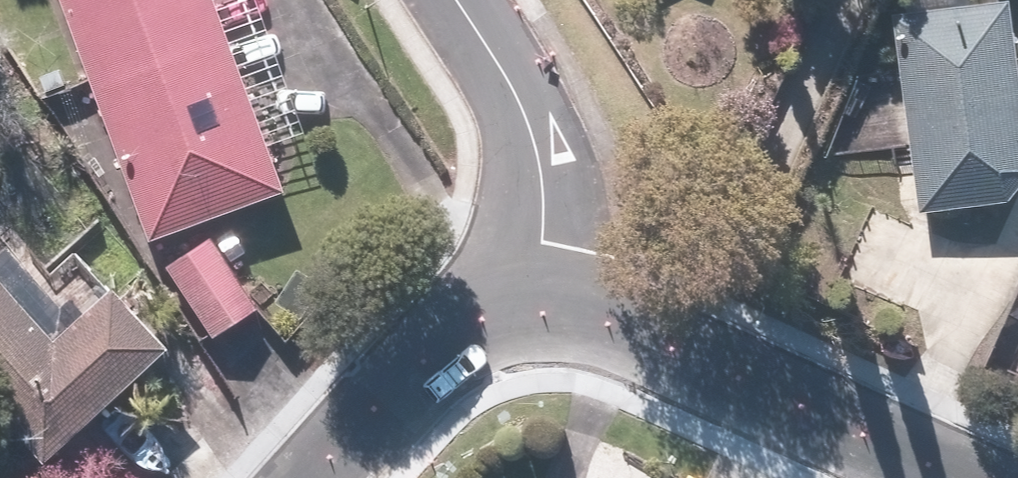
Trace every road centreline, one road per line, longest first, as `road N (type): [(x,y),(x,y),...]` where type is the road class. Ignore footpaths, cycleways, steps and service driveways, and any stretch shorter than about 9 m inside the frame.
road 1 (residential): [(518,297),(571,313),(947,477)]
road 2 (residential): [(518,297),(534,239),(531,160),(444,0)]
road 3 (residential): [(304,477),(518,297)]

